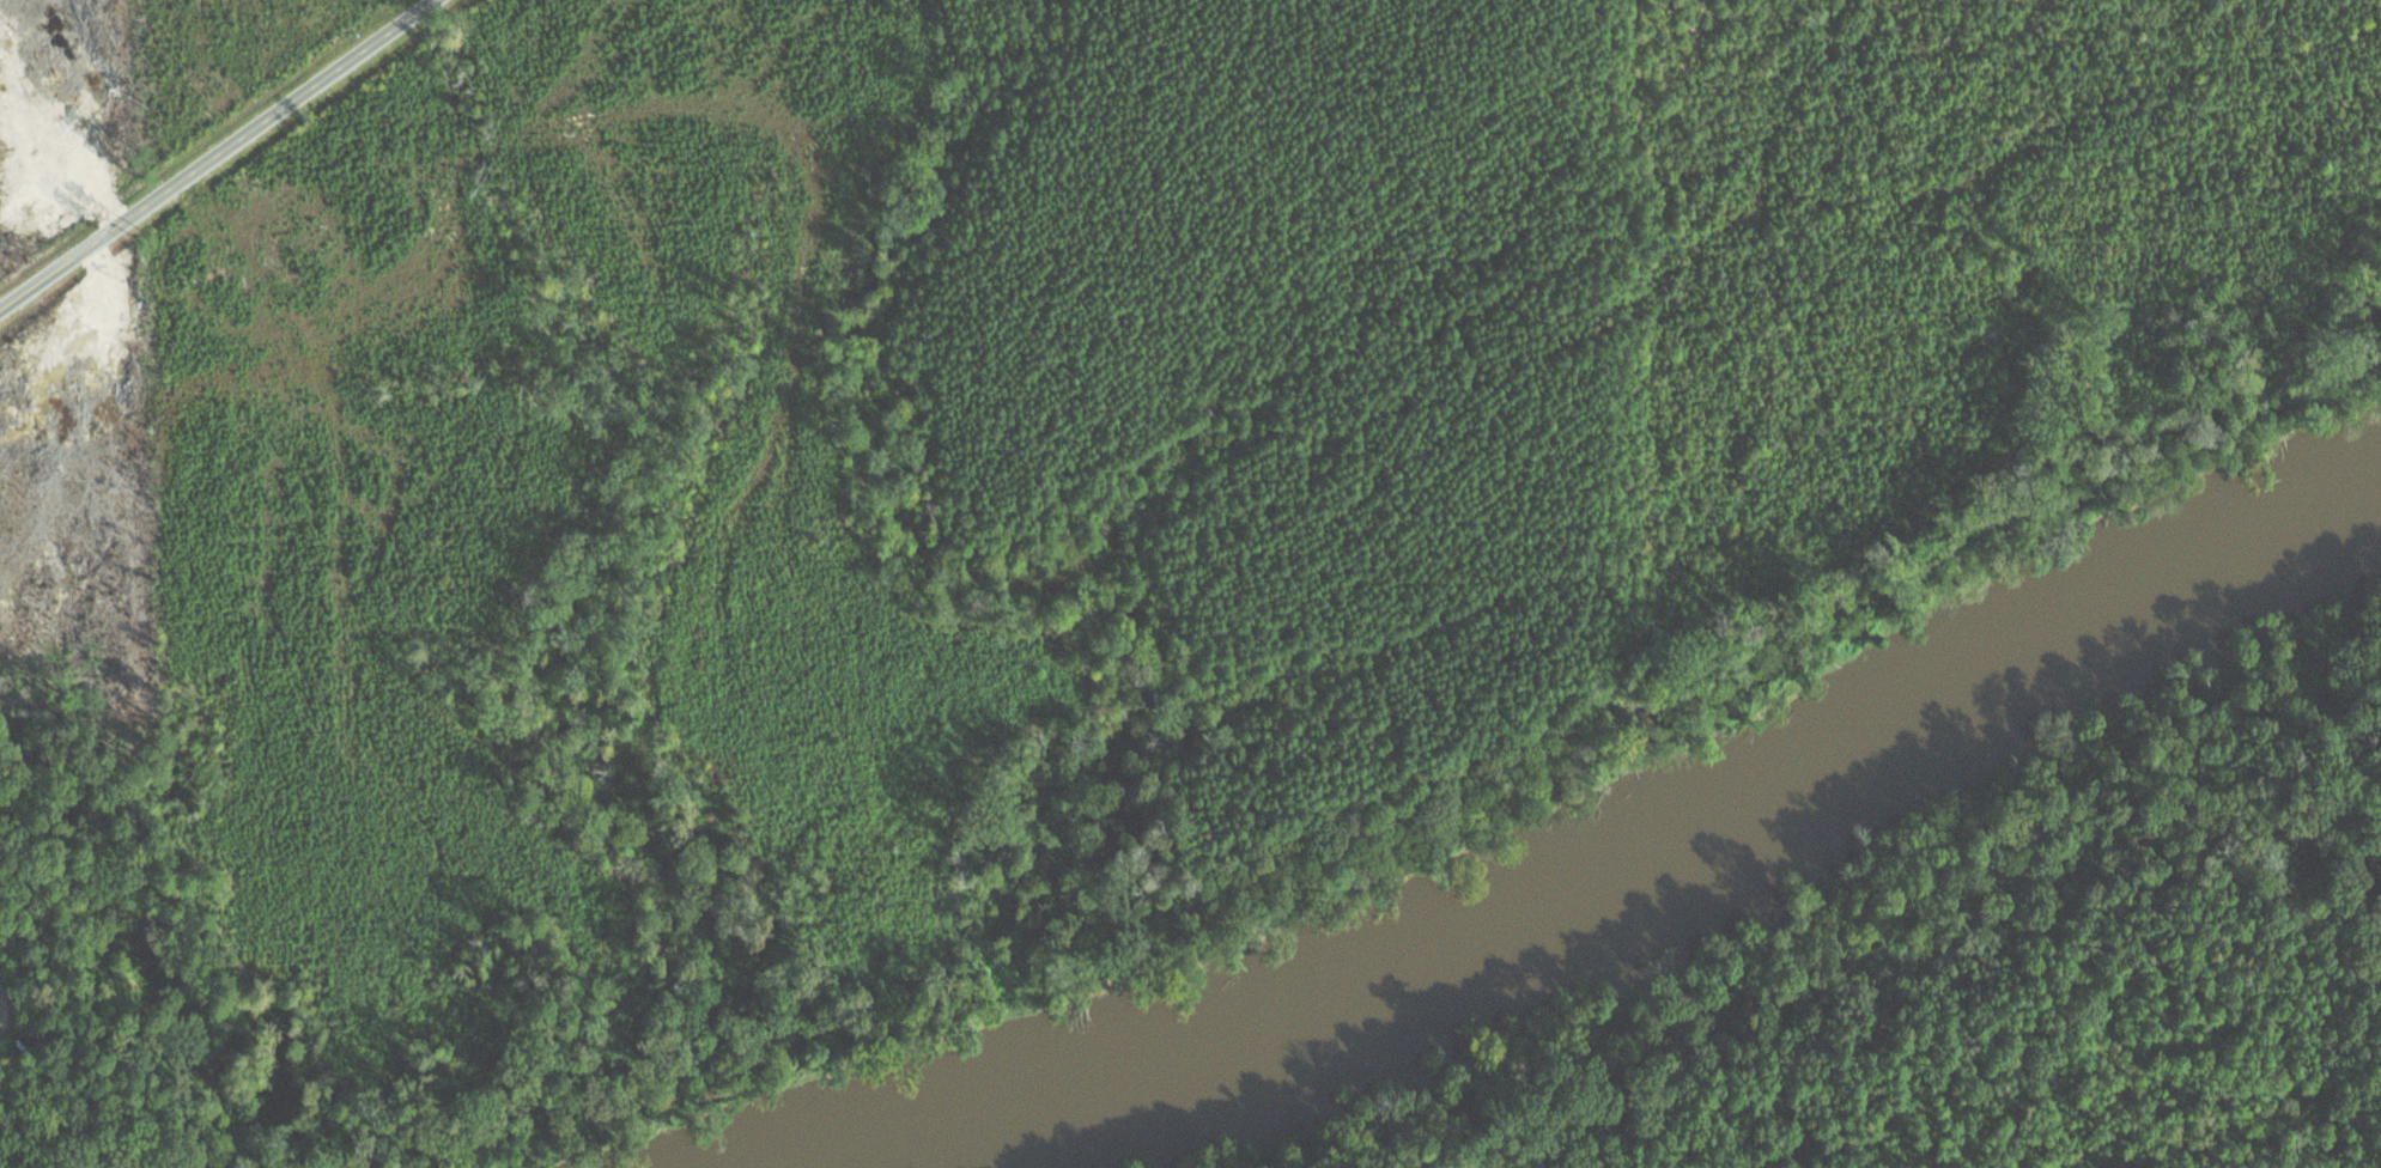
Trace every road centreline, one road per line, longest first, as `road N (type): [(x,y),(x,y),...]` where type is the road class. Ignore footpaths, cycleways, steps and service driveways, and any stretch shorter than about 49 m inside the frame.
road 1 (tertiary): [(0,314),(433,0)]

